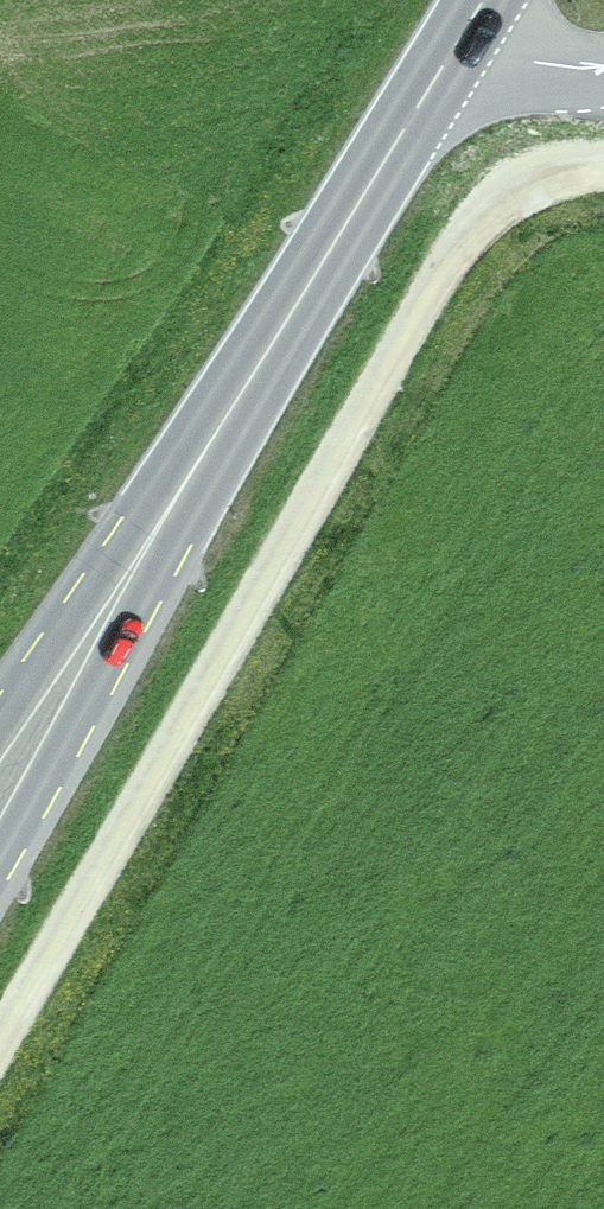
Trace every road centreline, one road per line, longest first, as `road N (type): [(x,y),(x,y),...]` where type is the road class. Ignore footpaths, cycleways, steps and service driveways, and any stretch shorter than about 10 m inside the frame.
road 1 (track): [(0,1053),(339,465),(456,241),(500,198),(544,175),(603,167)]
road 2 (secondary): [(0,769),(482,0)]

